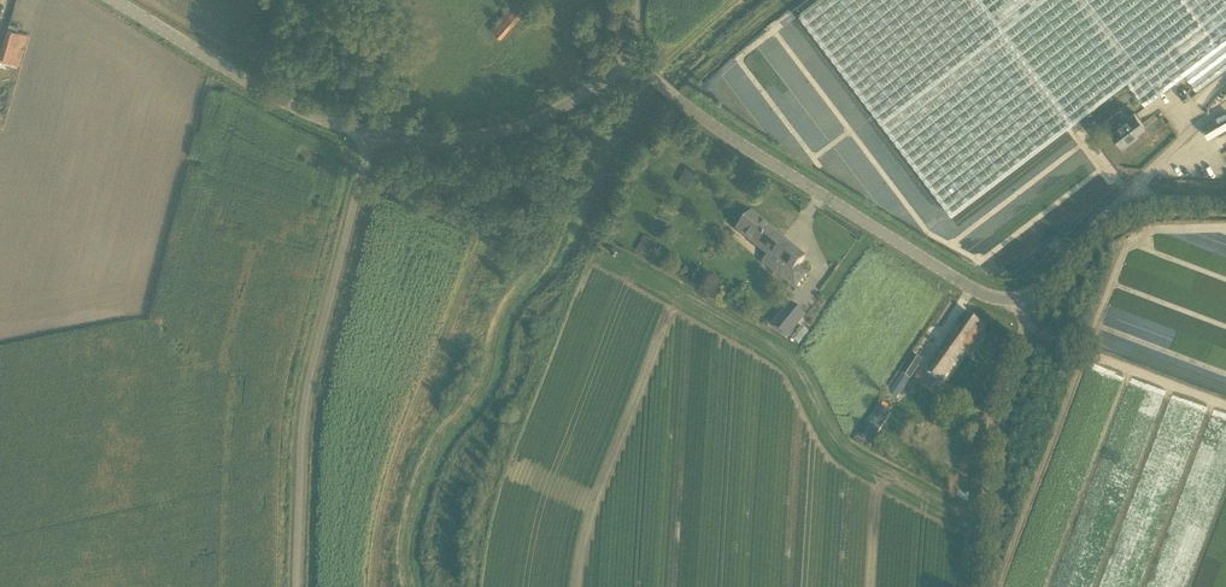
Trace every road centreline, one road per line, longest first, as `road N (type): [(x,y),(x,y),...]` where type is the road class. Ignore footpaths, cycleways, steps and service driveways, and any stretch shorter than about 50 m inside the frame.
road 1 (tertiary): [(1125,208),(1038,295),(992,298),(745,147),(627,57)]
road 2 (unclassified): [(297,586),(307,405),(372,133)]
road 3 (tertiary): [(113,0),(301,112),(372,133)]
road 4 (track): [(983,586),(992,417),(1020,342),(1023,300)]
road 5 (tertiary): [(372,133),(443,140),(496,134),(562,108),(627,57)]
road 6 (track): [(553,253),(585,167),(640,85)]
road 7 (unclassified): [(1225,107),(1125,208)]

